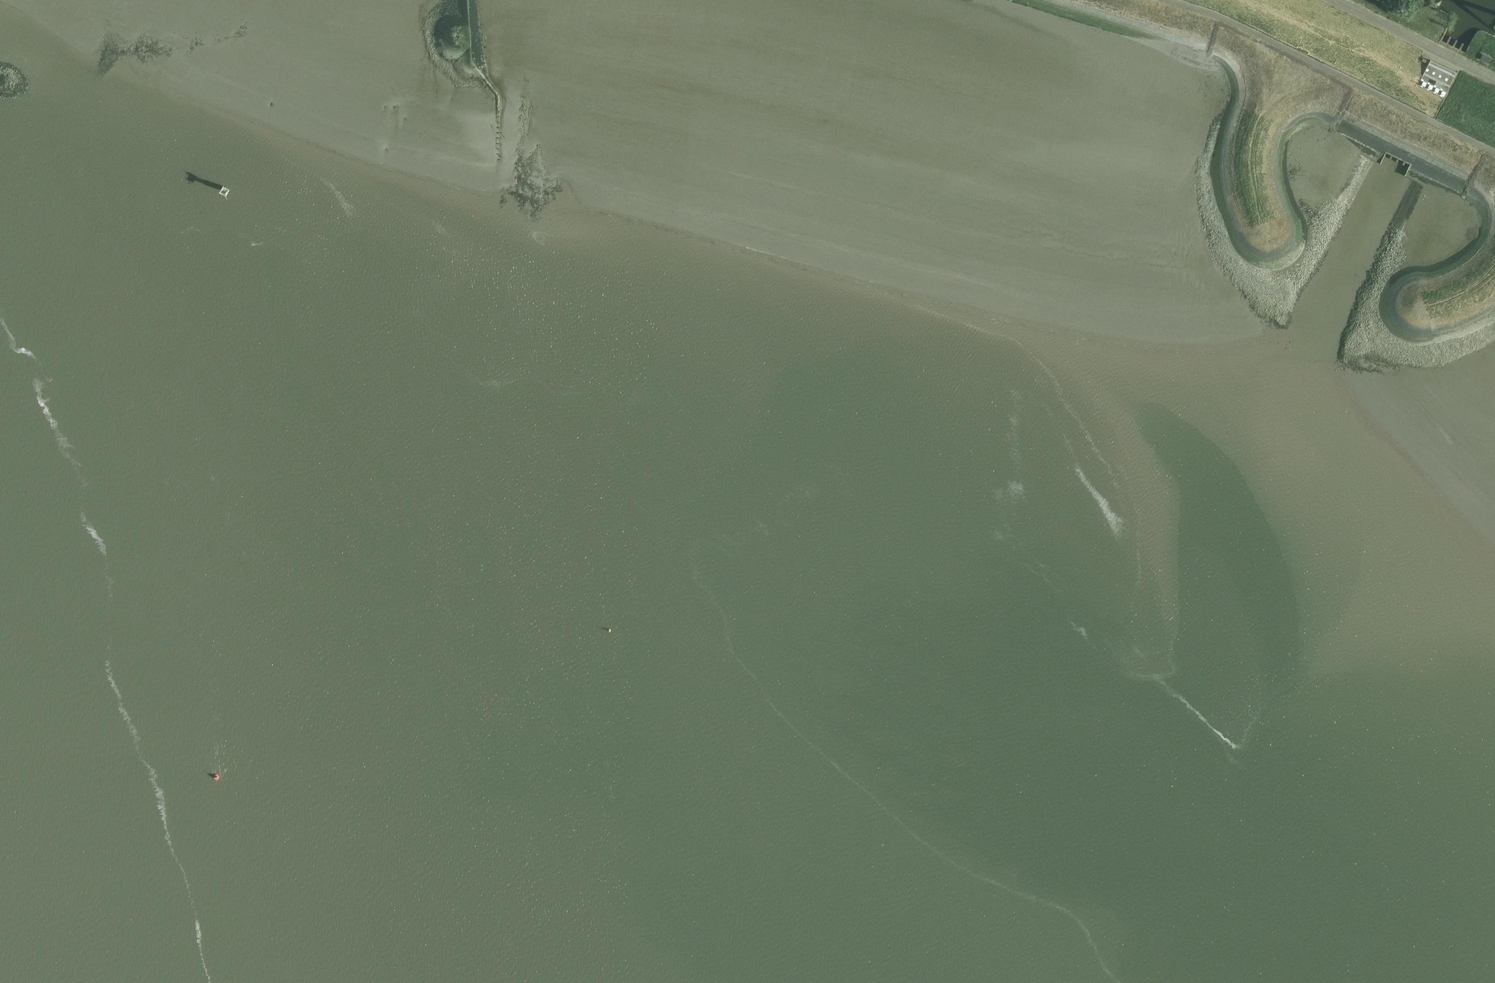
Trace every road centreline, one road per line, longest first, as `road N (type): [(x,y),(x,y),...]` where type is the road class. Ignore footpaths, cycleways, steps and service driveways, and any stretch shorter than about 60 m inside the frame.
road 1 (unclassified): [(1494,79),(1331,0)]

